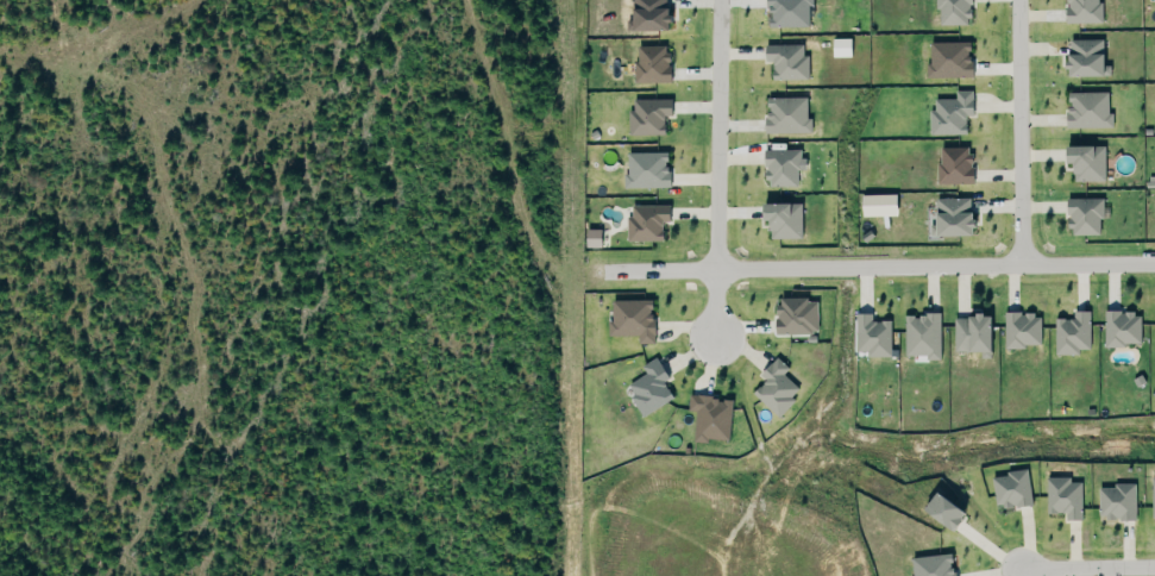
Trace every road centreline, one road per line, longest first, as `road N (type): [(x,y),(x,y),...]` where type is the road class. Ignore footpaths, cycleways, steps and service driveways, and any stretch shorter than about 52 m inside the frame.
road 1 (track): [(465,0),(578,412),(549,575)]
road 2 (residential): [(609,274),(1154,265)]
road 3 (residential): [(714,0),(708,346)]
road 4 (residential): [(1013,268),(1010,0)]
road 5 (track): [(0,60),(130,43),(162,0)]
road 6 (track): [(46,0),(76,145)]
road 7 (residential): [(1154,569),(1012,570)]

